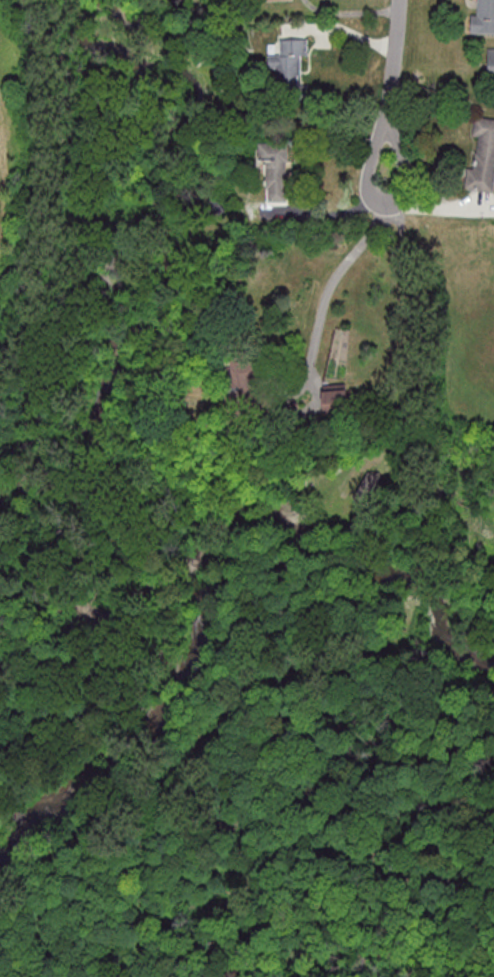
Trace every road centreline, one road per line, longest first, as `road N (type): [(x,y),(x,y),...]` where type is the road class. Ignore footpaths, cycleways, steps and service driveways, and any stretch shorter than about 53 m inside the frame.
road 1 (residential): [(387,177),(401,0)]

